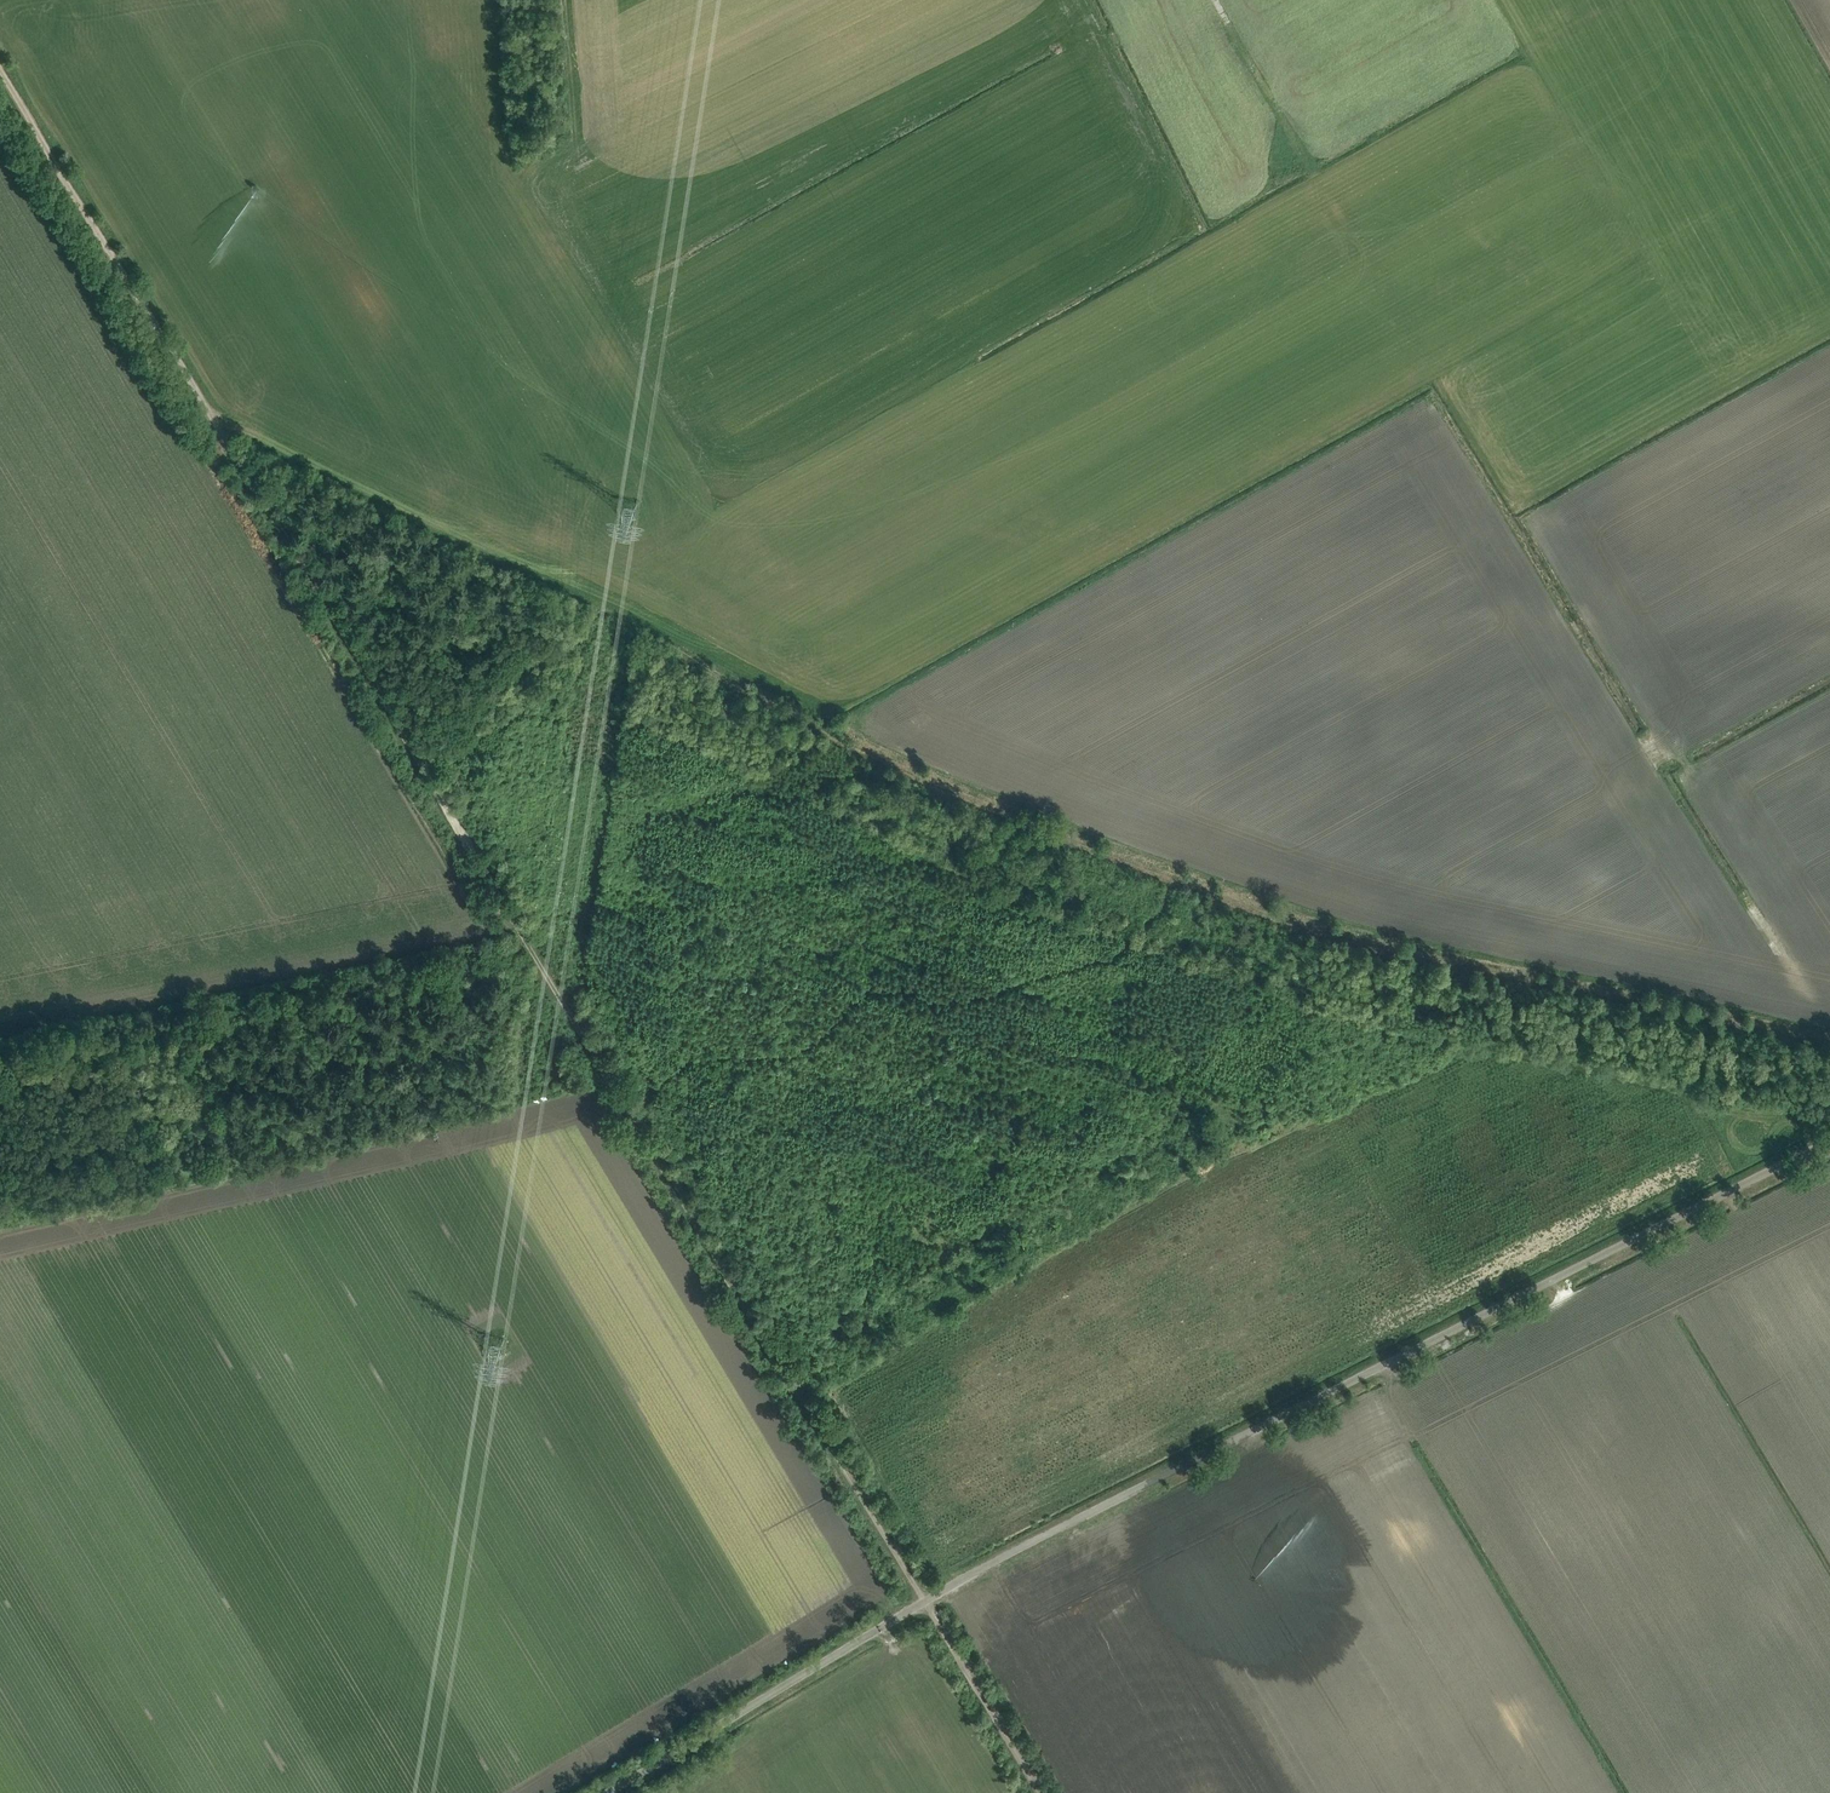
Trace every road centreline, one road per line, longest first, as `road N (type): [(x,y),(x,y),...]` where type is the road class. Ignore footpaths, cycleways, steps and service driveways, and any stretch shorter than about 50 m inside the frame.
road 1 (unclassified): [(606,1792),(992,1563),(1829,1139)]
road 2 (track): [(1040,1792),(530,950)]
road 3 (track): [(412,752),(0,67)]
road 4 (track): [(530,950),(412,752)]

